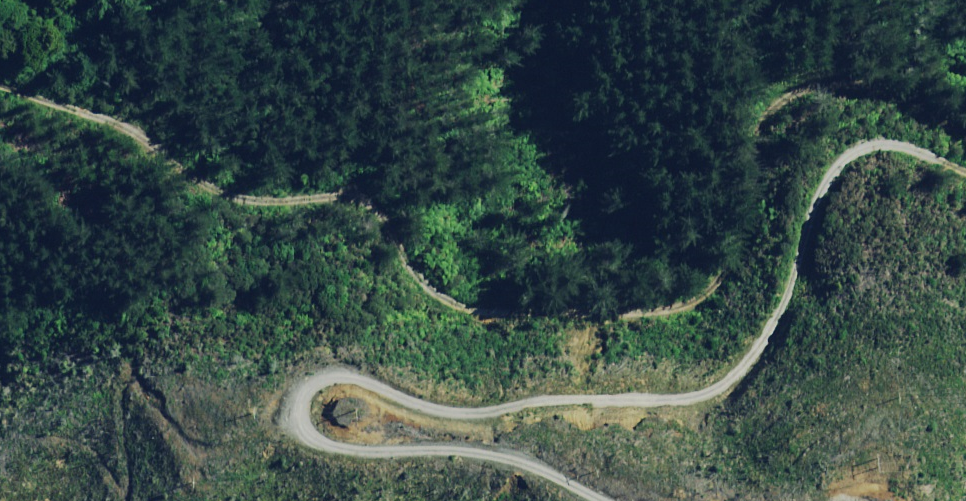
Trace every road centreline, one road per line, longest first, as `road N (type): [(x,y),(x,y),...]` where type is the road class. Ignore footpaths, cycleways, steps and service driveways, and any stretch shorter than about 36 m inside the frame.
road 1 (track): [(885,500),(617,500),(517,447),(319,435),(301,391),(331,353),(377,353),(442,379),(713,371),(779,300),(829,158),(912,116),(965,129)]
road 2 (track): [(965,102),(927,64),(815,31),(748,81),(740,194),(698,294),(473,265),(417,226),(328,140),(265,132),(149,90),(0,67)]

